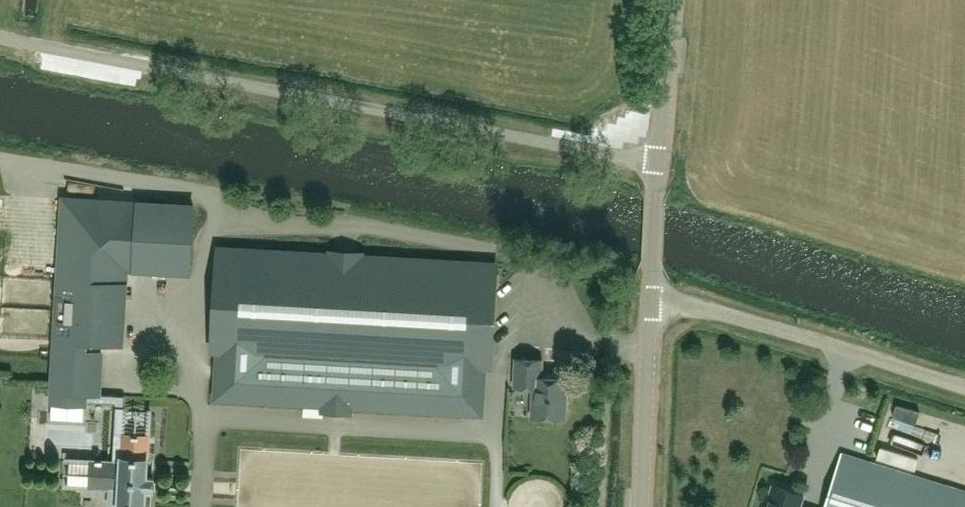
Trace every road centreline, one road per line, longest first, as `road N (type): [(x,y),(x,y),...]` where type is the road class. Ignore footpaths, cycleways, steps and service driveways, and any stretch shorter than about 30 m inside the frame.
road 1 (unclassified): [(657,160),(0,36)]
road 2 (unclassified): [(964,388),(653,300)]
road 3 (tertiary): [(643,506),(653,300)]
road 4 (tertiary): [(657,160),(673,0)]
road 5 (tertiary): [(653,300),(657,160)]

